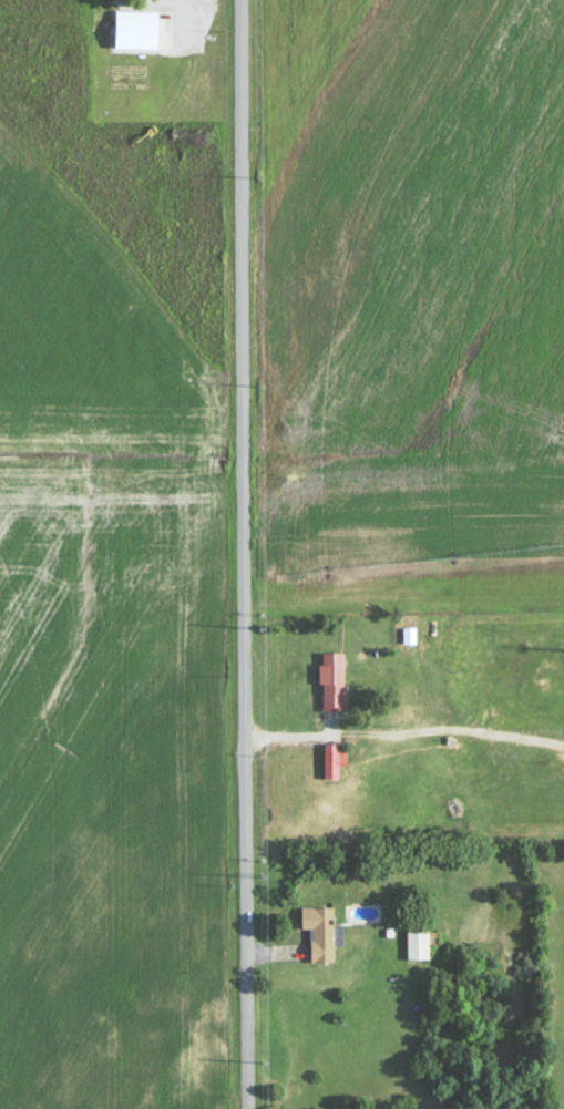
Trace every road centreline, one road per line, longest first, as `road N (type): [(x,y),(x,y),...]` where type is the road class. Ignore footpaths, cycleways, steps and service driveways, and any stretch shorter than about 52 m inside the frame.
road 1 (tertiary): [(241,0),(243,1108)]
road 2 (residential): [(244,442),(563,438)]

